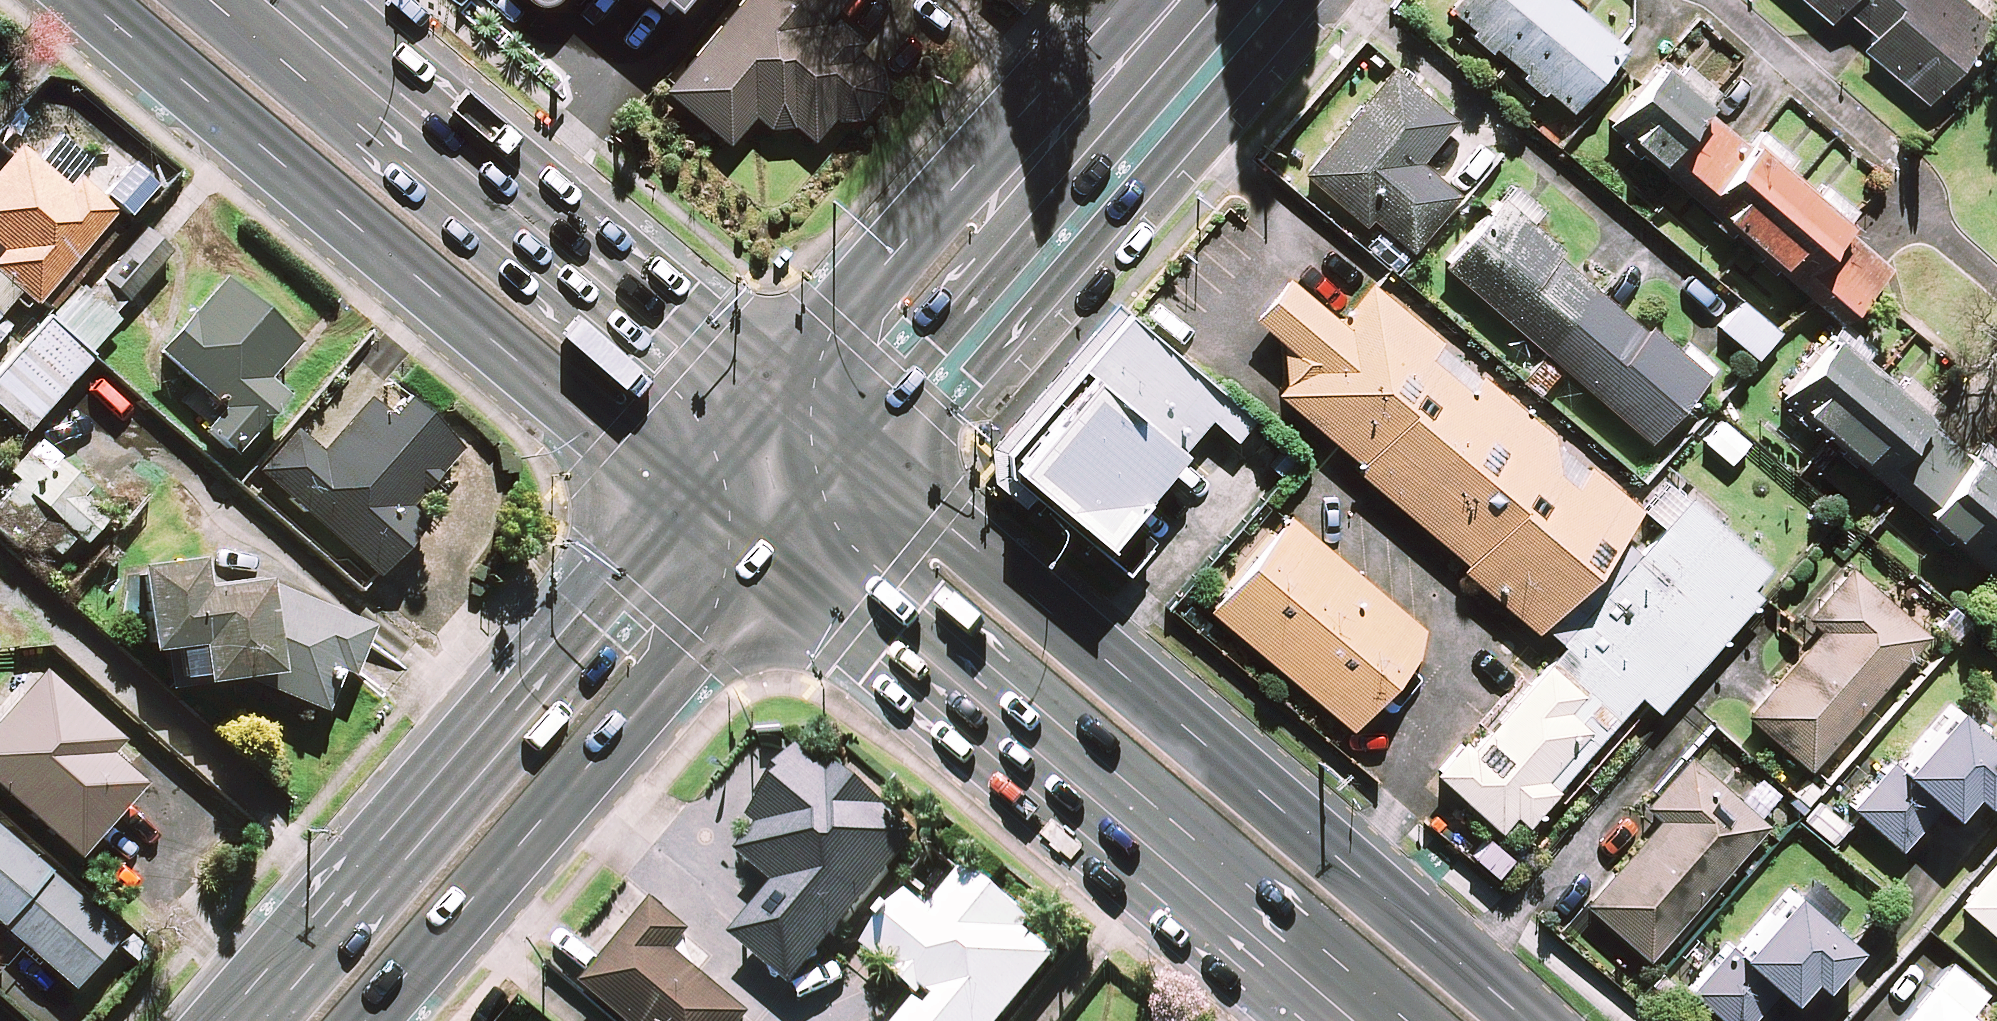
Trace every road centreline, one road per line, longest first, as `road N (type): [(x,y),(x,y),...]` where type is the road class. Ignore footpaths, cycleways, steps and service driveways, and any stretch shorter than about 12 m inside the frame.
road 1 (primary): [(845,459),(950,531),(1527,1020)]
road 2 (primary): [(693,493),(611,440),(87,0)]
road 3 (primary): [(1357,1020),(901,635),(773,546)]
road 4 (secondary): [(252,1020),(262,999),(693,493)]
road 5 (primary): [(263,0),(657,329),(767,404)]
road 6 (secondary): [(773,546),(365,1020)]
road 7 (secondary): [(767,404),(941,205),(1055,134)]
road 8 (secondary): [(1055,134),(1015,261),(845,459)]
road 9 (secondary): [(1055,134),(1175,0)]
road 10 (residential): [(1996,306),(1908,203)]

